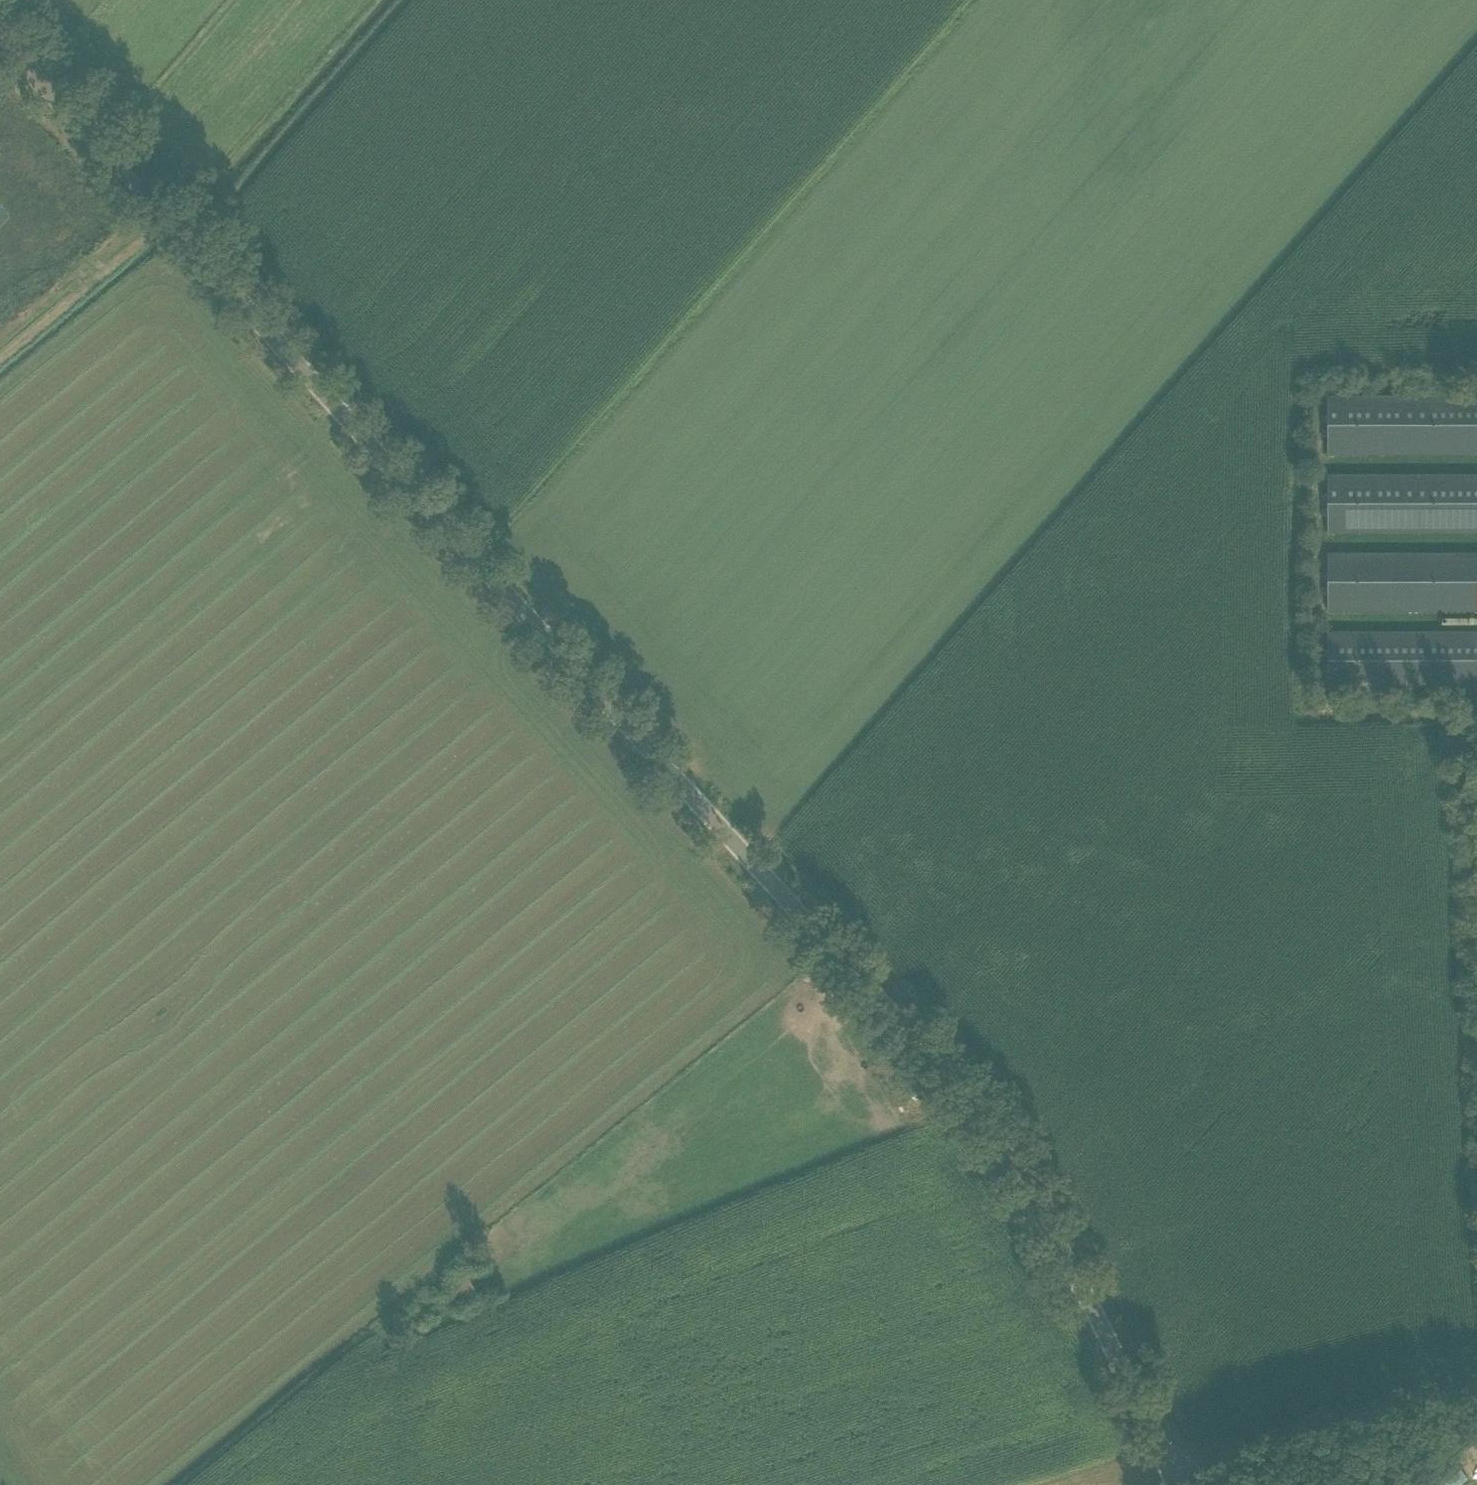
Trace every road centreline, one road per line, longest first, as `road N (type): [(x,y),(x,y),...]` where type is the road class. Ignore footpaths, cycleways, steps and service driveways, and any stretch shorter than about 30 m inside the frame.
road 1 (unclassified): [(1173,1472),(1034,1202),(958,1090),(0,41)]
road 2 (unclassified): [(1173,1472),(1476,1390)]

